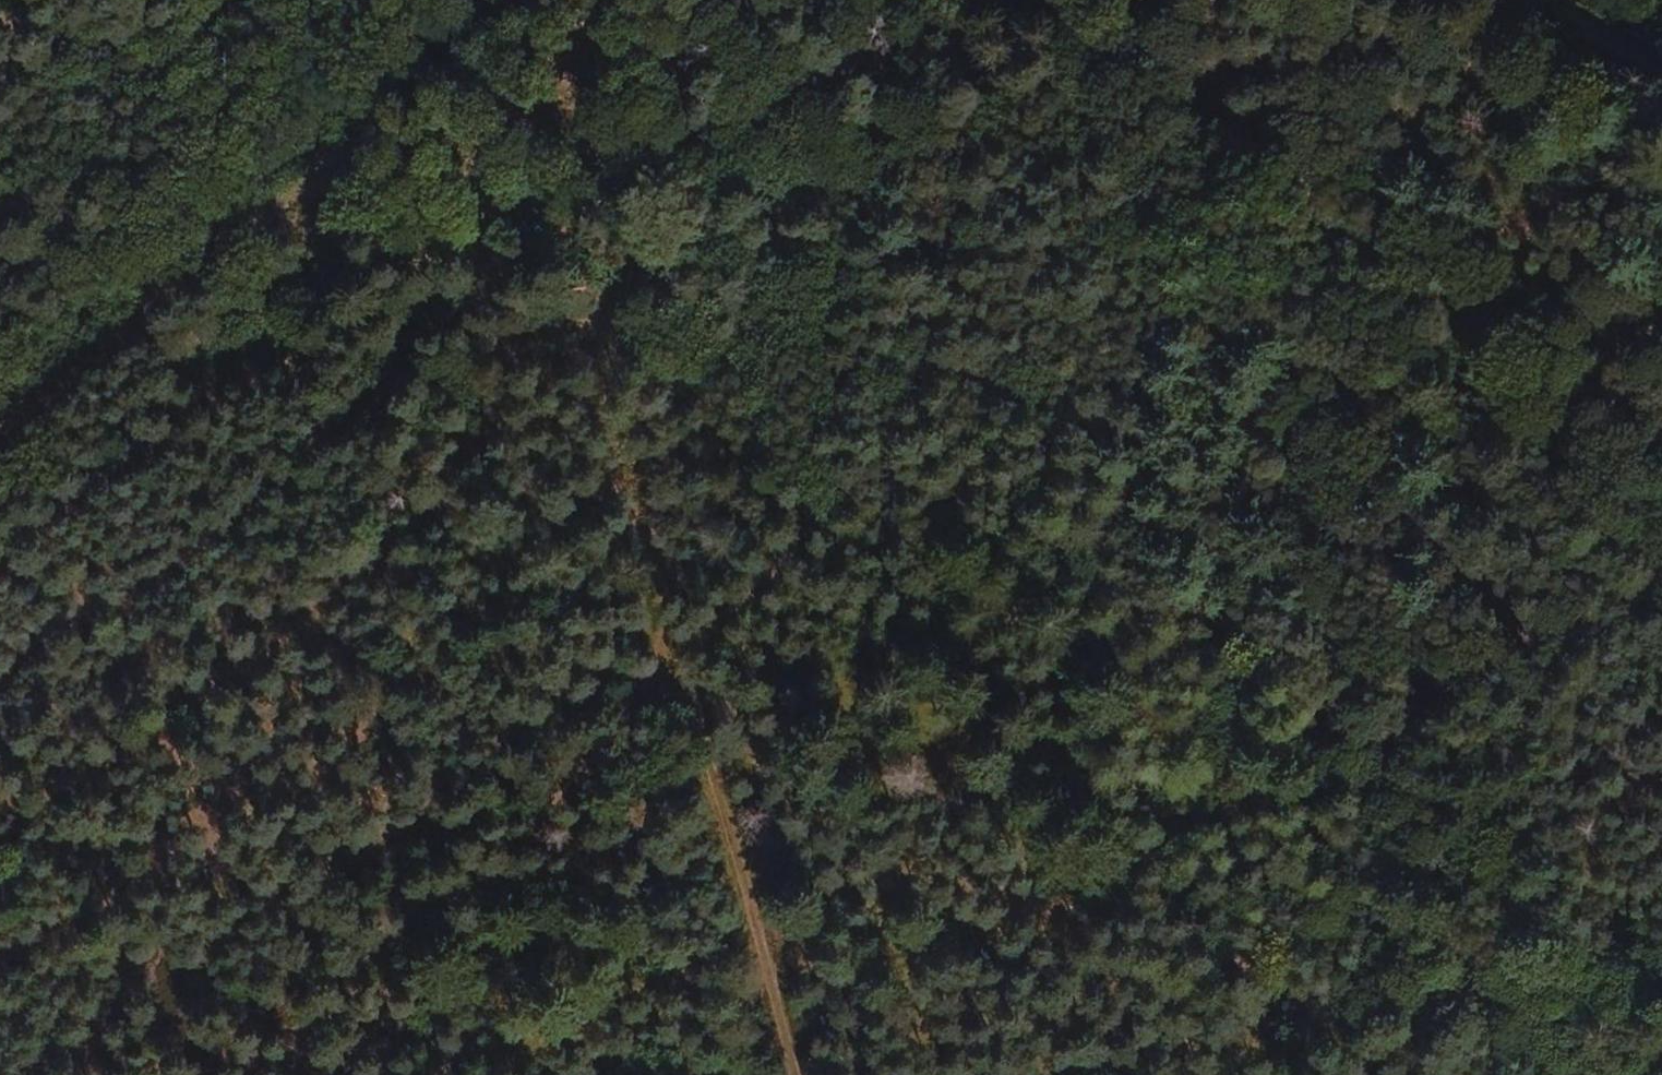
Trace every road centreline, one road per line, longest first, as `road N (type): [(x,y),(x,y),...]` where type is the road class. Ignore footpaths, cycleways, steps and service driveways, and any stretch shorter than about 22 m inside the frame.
road 1 (track): [(0,405),(511,0)]
road 2 (track): [(1661,96),(1495,0)]

